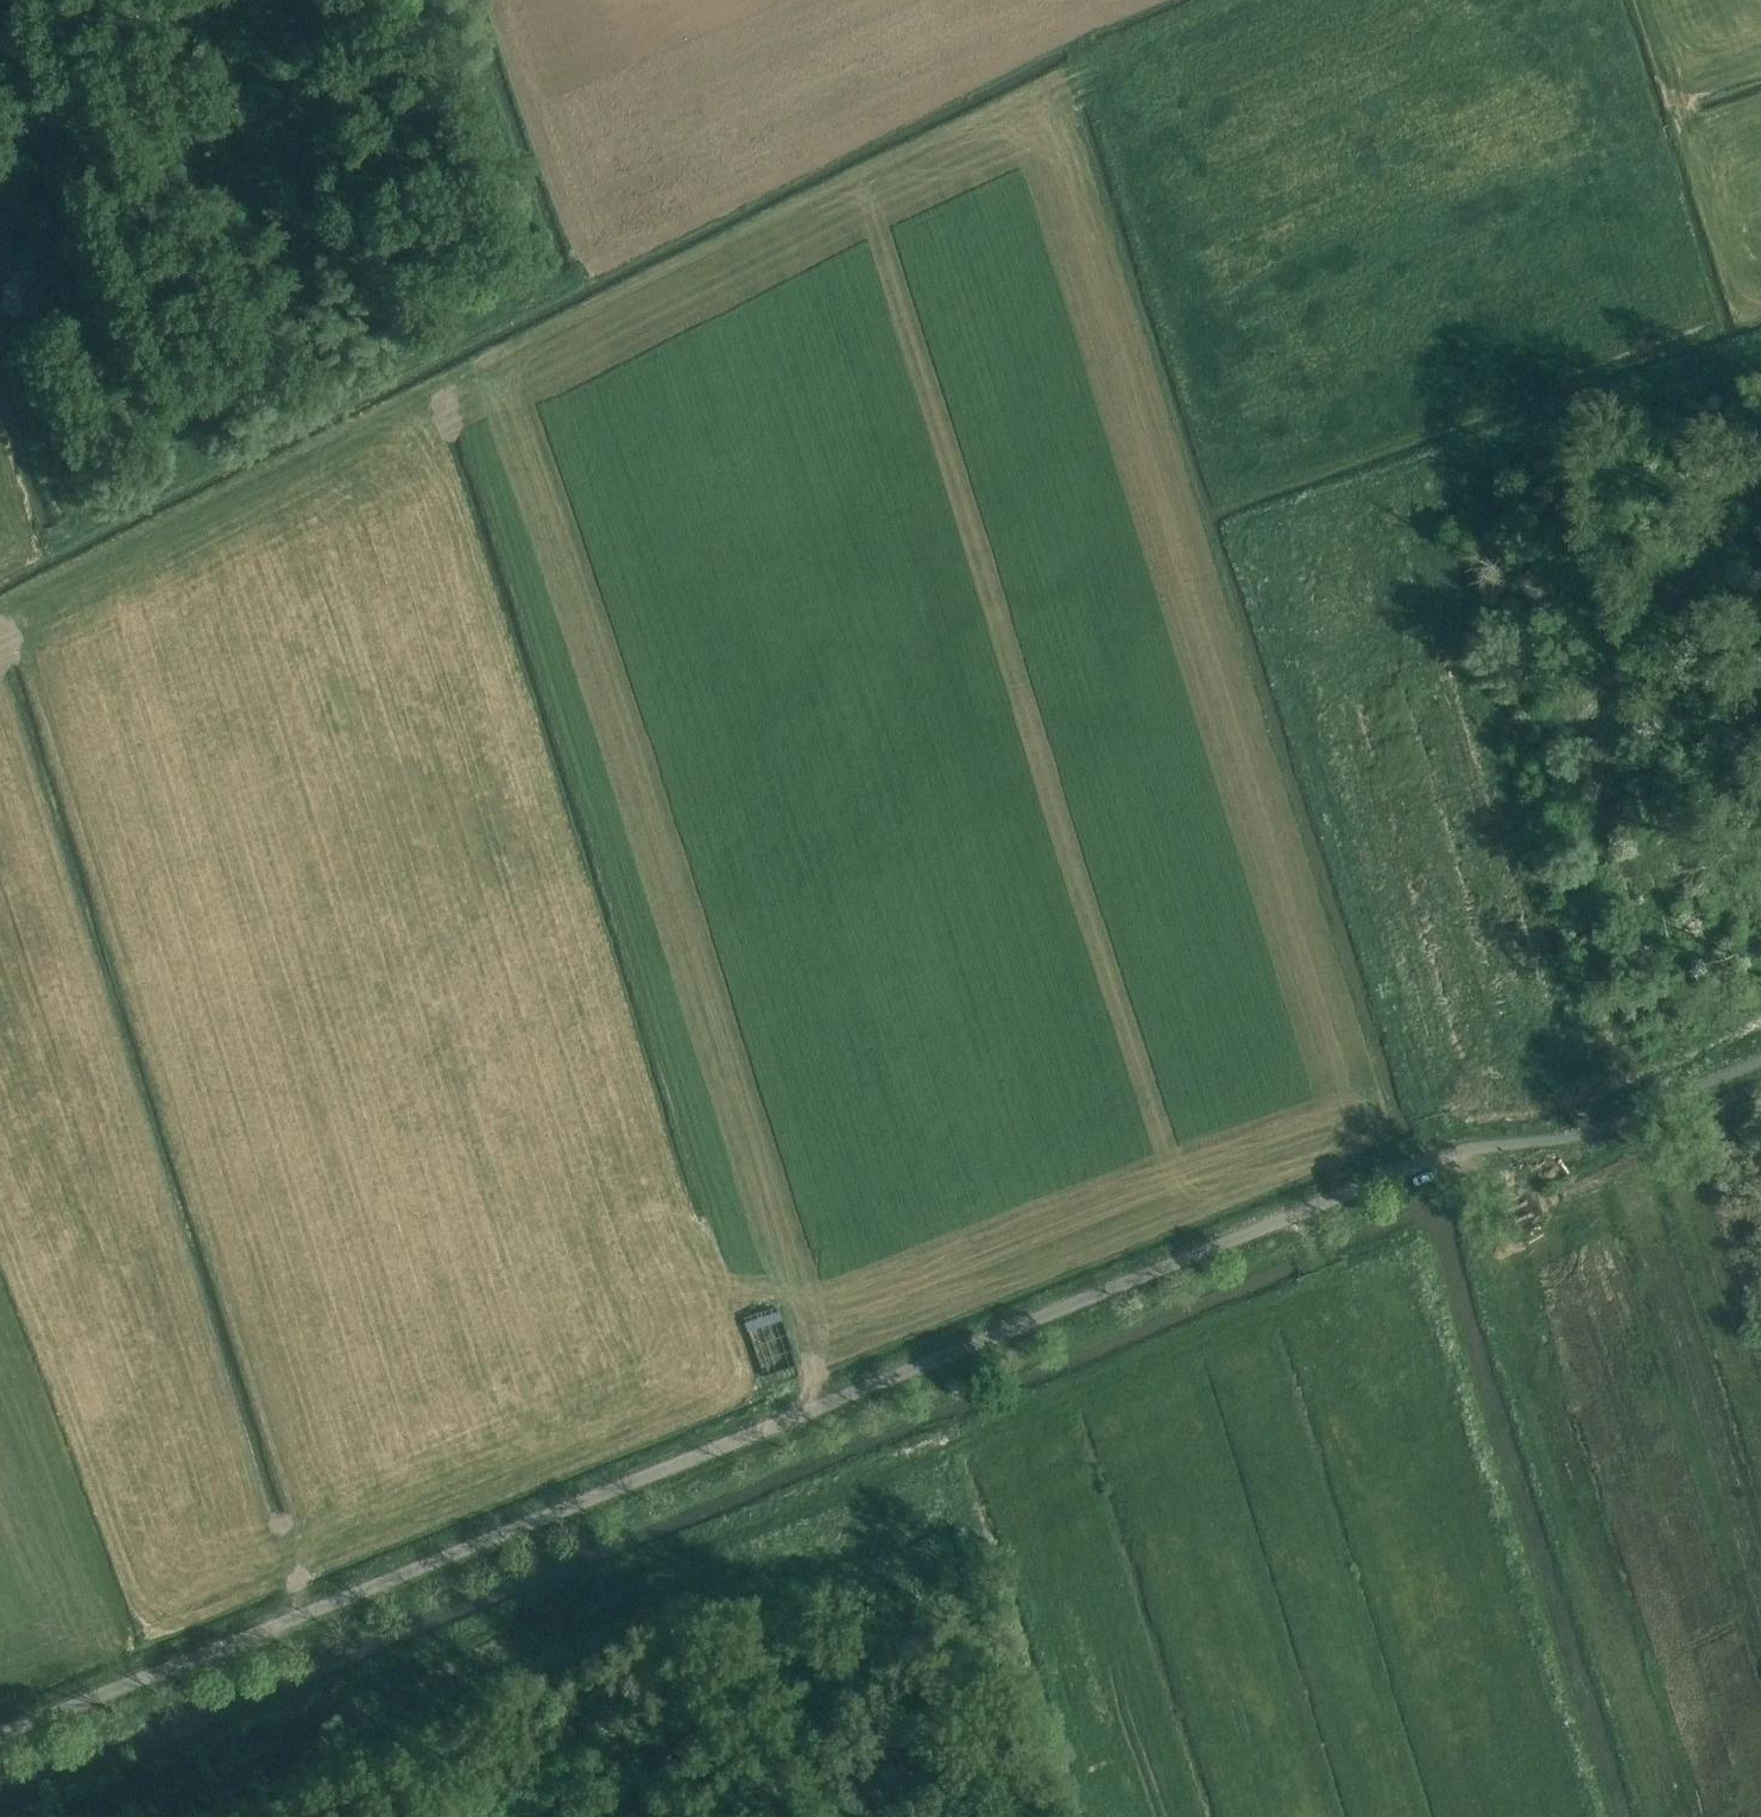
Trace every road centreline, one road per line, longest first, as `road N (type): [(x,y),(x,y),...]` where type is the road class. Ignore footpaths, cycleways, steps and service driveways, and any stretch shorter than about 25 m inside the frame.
road 1 (unclassified): [(0,1739),(1420,1163)]

